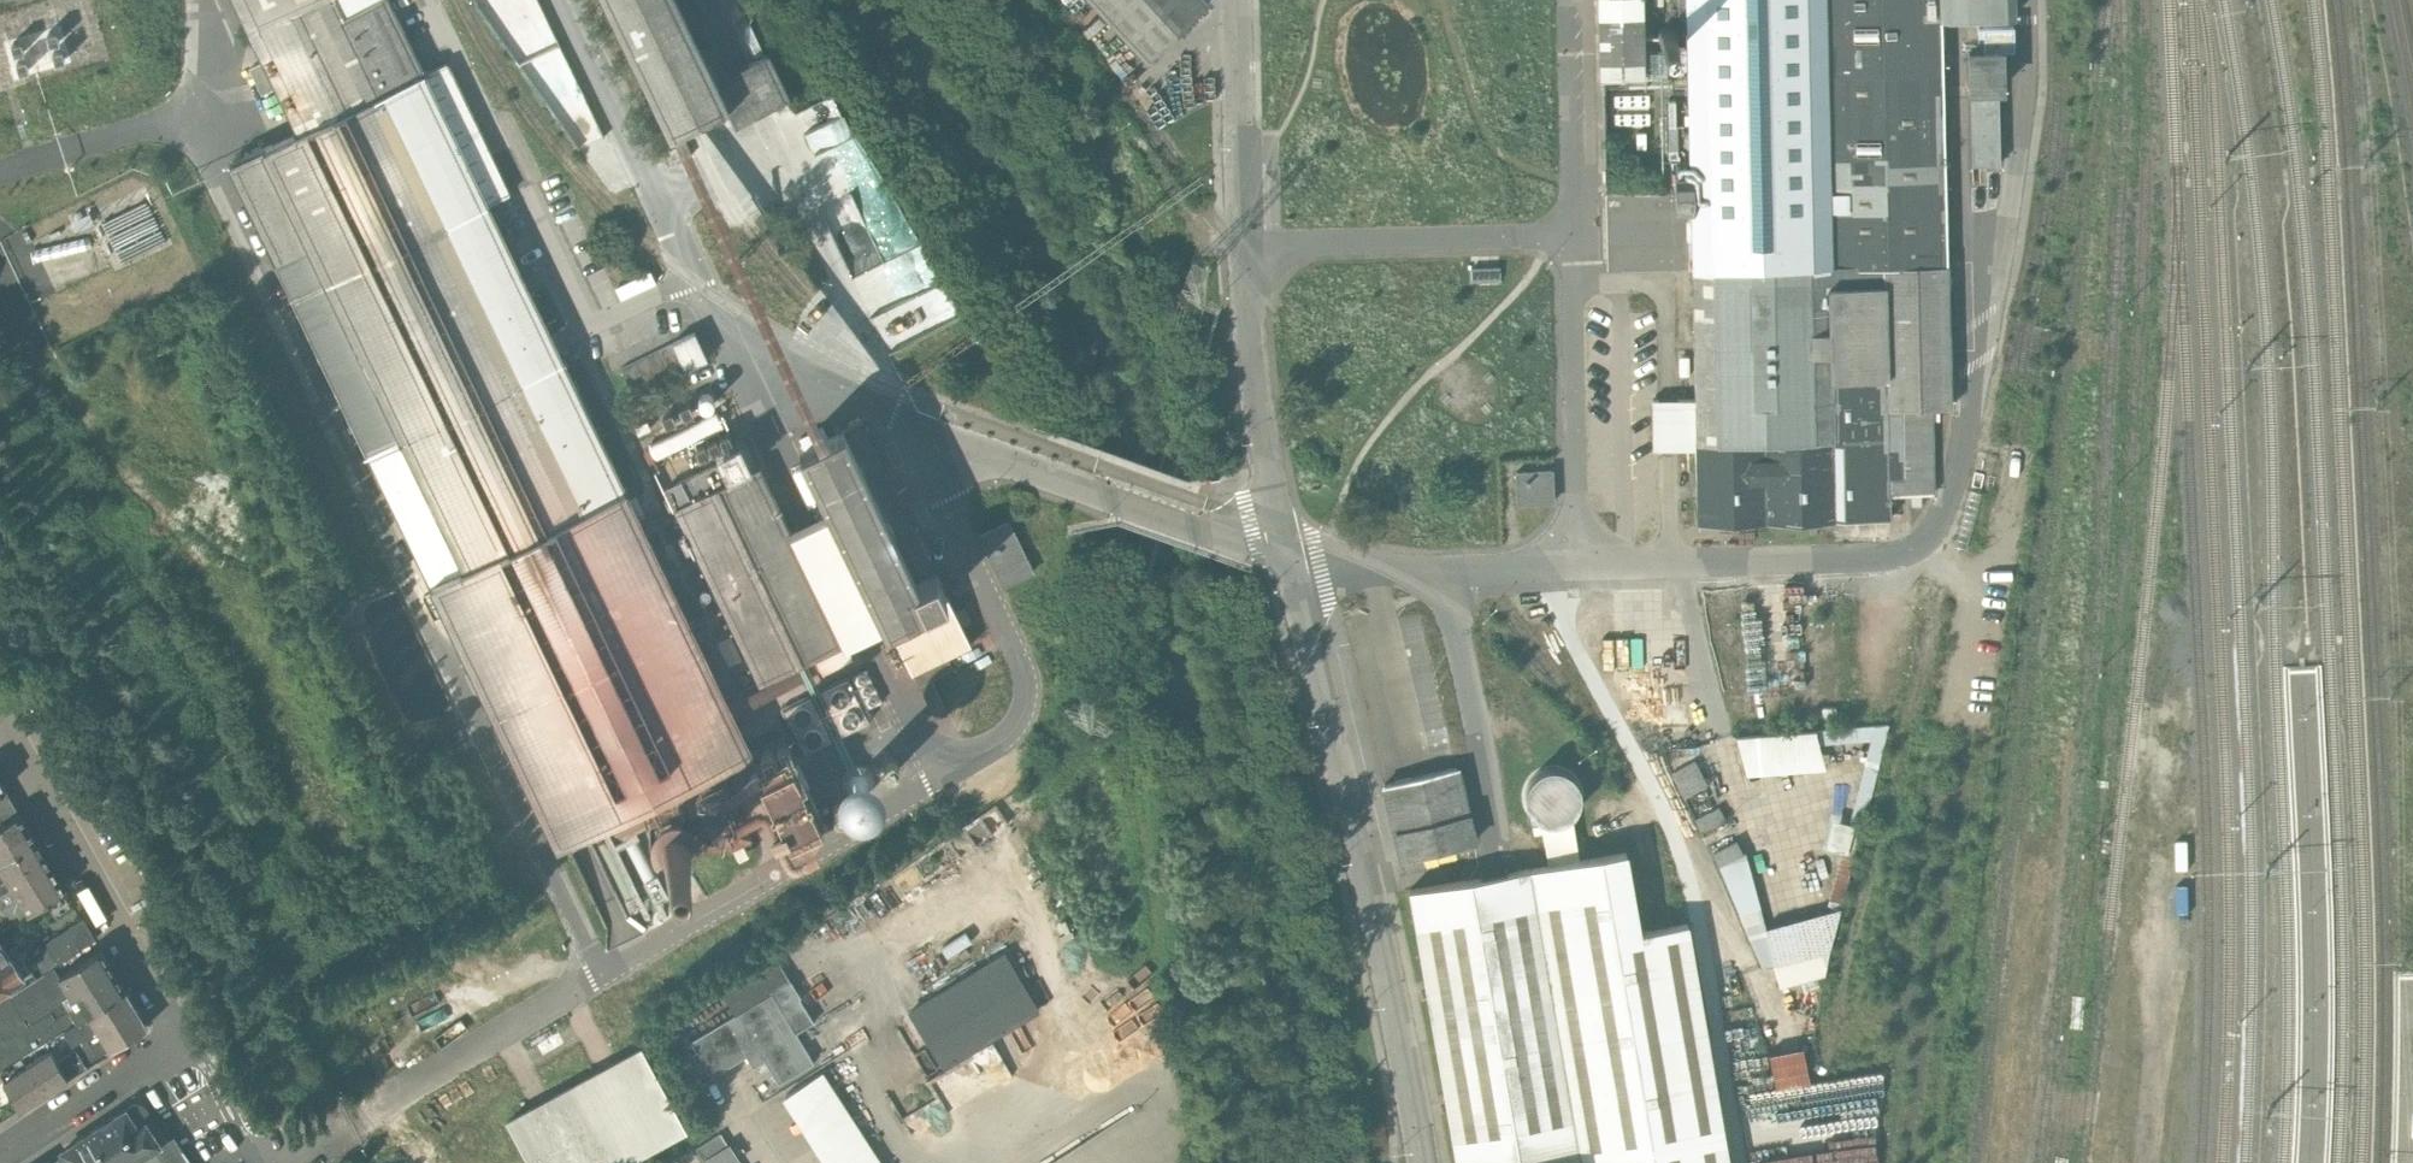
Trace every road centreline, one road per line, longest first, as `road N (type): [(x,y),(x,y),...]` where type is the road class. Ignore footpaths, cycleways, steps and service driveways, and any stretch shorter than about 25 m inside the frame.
road 1 (unclassified): [(179,1039),(0,719)]
road 2 (residential): [(179,1039),(0,1155)]

